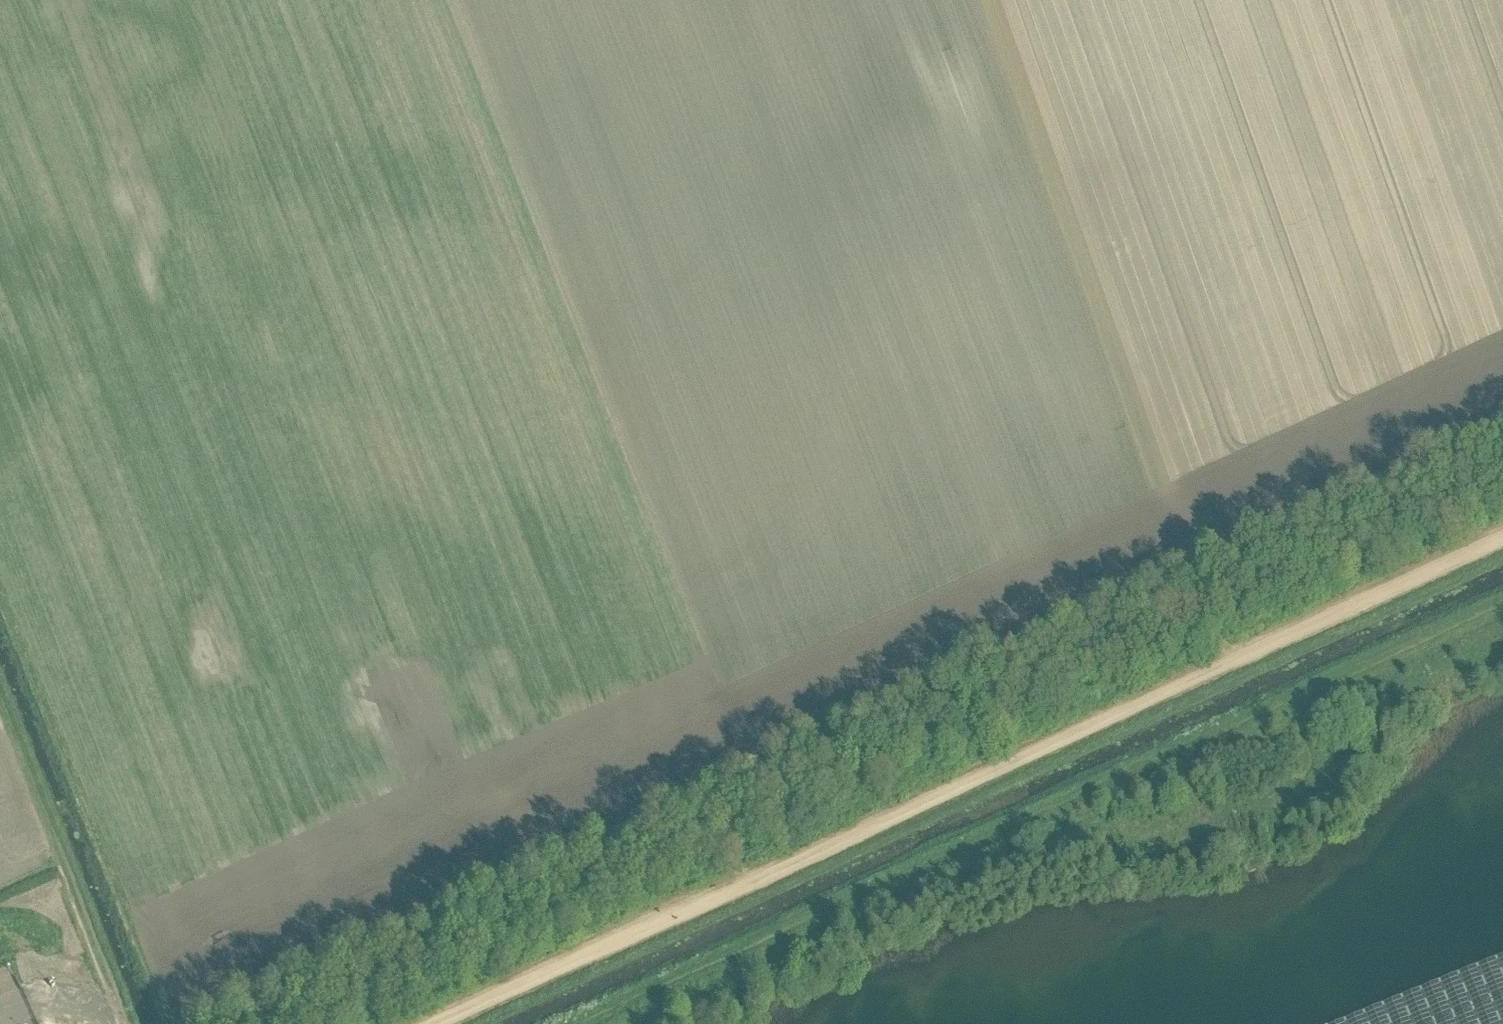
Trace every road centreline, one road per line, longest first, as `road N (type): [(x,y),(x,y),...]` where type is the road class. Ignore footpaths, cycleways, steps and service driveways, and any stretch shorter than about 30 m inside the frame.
road 1 (track): [(414,1023),(1502,531)]
road 2 (track): [(0,691),(131,1023)]

